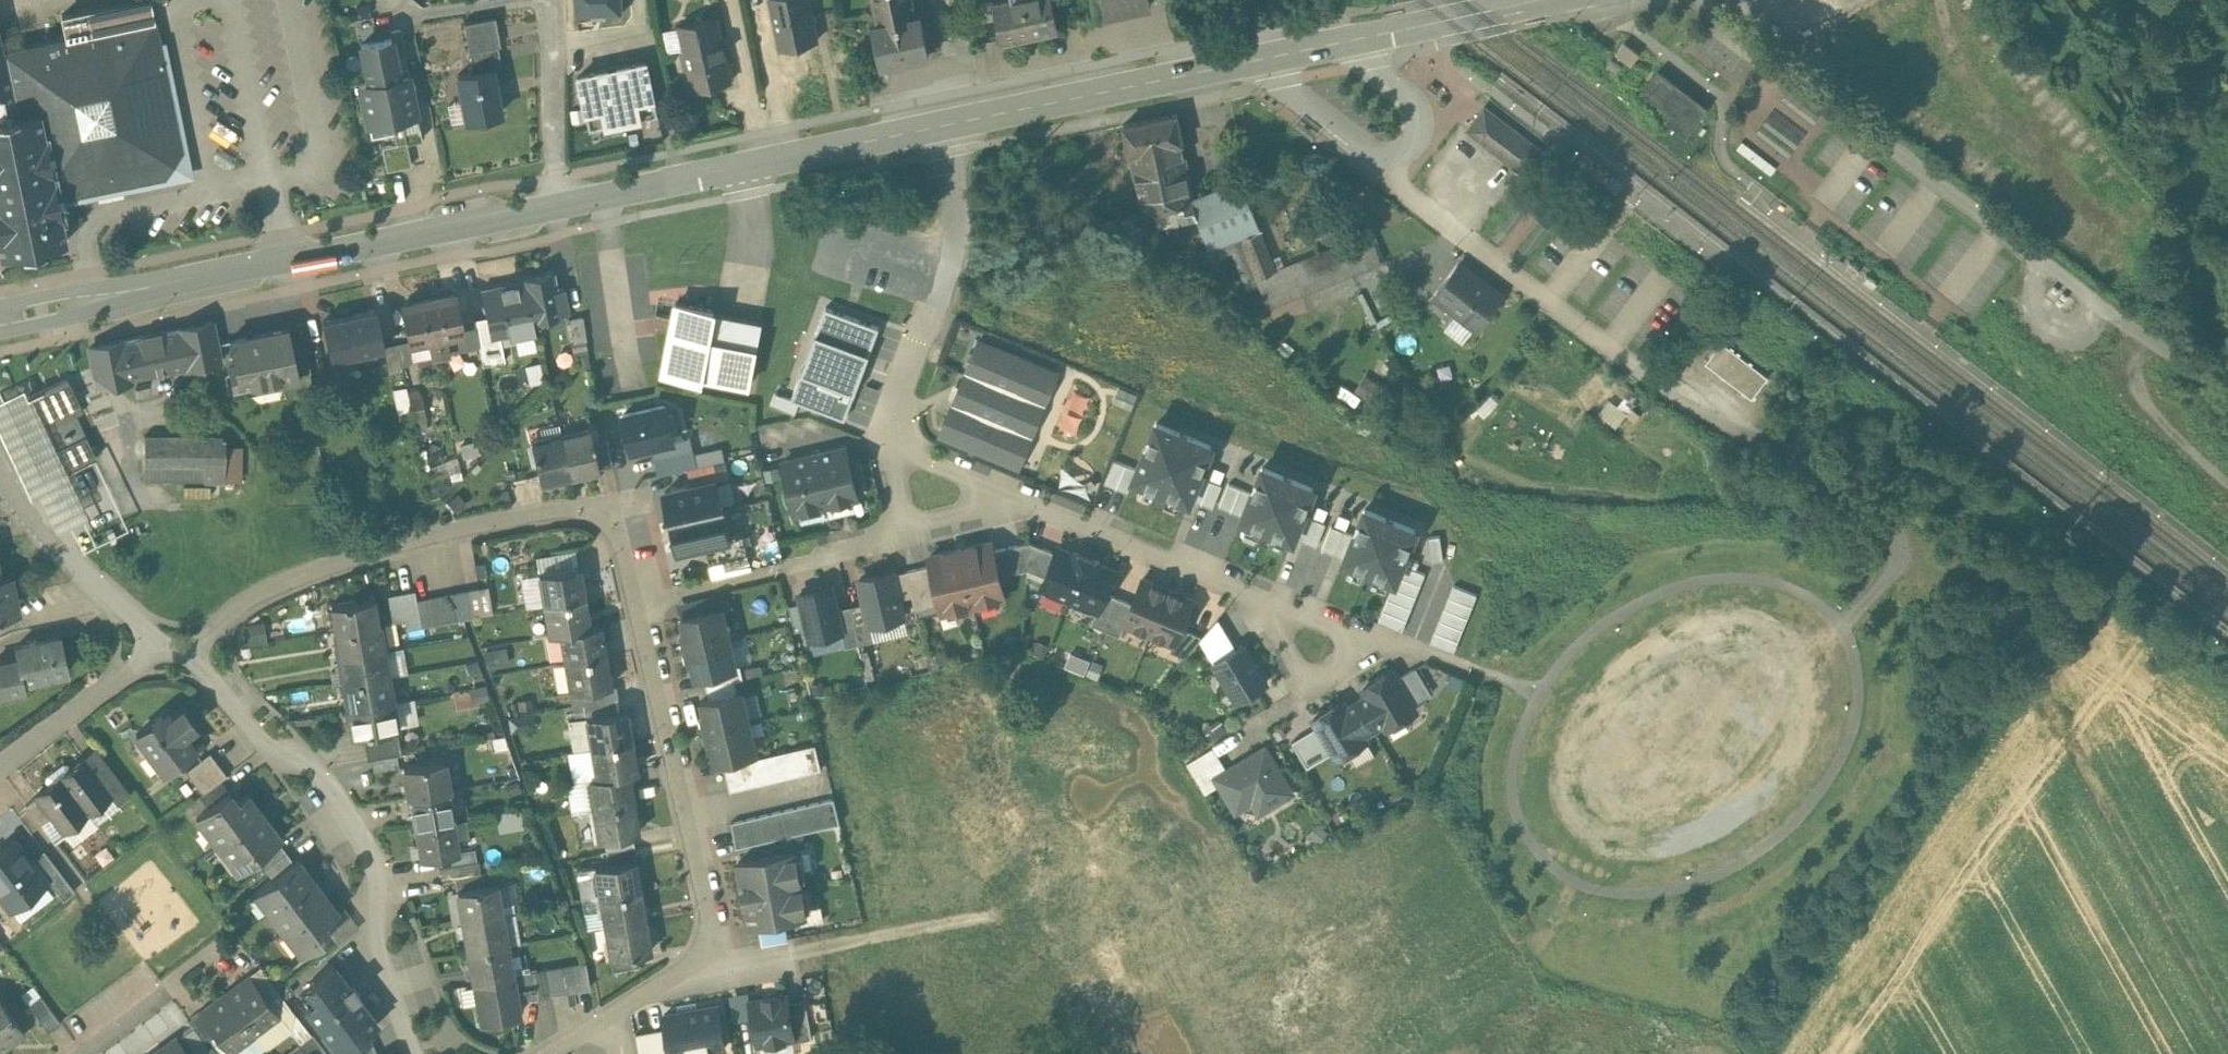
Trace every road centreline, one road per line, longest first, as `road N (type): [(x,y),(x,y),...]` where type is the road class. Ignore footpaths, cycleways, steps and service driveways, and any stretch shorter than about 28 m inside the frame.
road 1 (residential): [(614,1012),(713,954),(617,505),(438,536),(271,589),(229,615),(190,655)]
road 2 (track): [(1516,756),(1525,717),(1560,662),(1629,604),(1670,585),(1738,574),(1804,591),(1843,624),(1855,654),(1857,713),(1844,754),(1801,815),(1720,876),(1678,890),(1636,892),(1572,880),(1544,859),(1516,801)]
road 3 (secondary): [(0,321),(941,123)]
road 4 (residential): [(1698,0),(2227,402)]
road 5 (secondary): [(941,123),(1516,4)]
road 6 (residential): [(190,655),(269,743),(342,800),(369,852),(378,943),(416,1053)]
road 7 (residential): [(906,536),(891,435),(948,274),(956,228),(941,123)]
road 8 (track): [(1843,624),(1896,557),(1882,512),(1798,454),(1714,422),(1654,382)]
road 9 (residential): [(906,536),(1033,507),(1245,586)]
road 10 (residential): [(0,467),(46,537),(166,642)]
road 11 (residential): [(1245,586),(1313,689),(1390,640)]
road 12 (residential): [(166,642),(0,770)]
road 13 (residential): [(1245,586),(1390,640)]
road 14 (residential): [(779,568),(906,536)]

